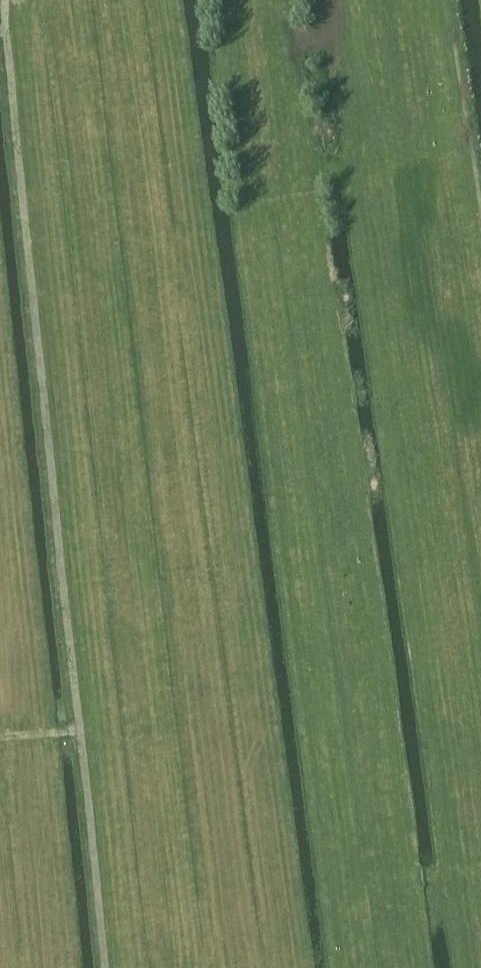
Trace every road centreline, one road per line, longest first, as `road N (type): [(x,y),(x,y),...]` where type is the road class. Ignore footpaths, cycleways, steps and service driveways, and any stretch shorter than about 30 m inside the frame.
road 1 (track): [(106,967),(1,0)]

